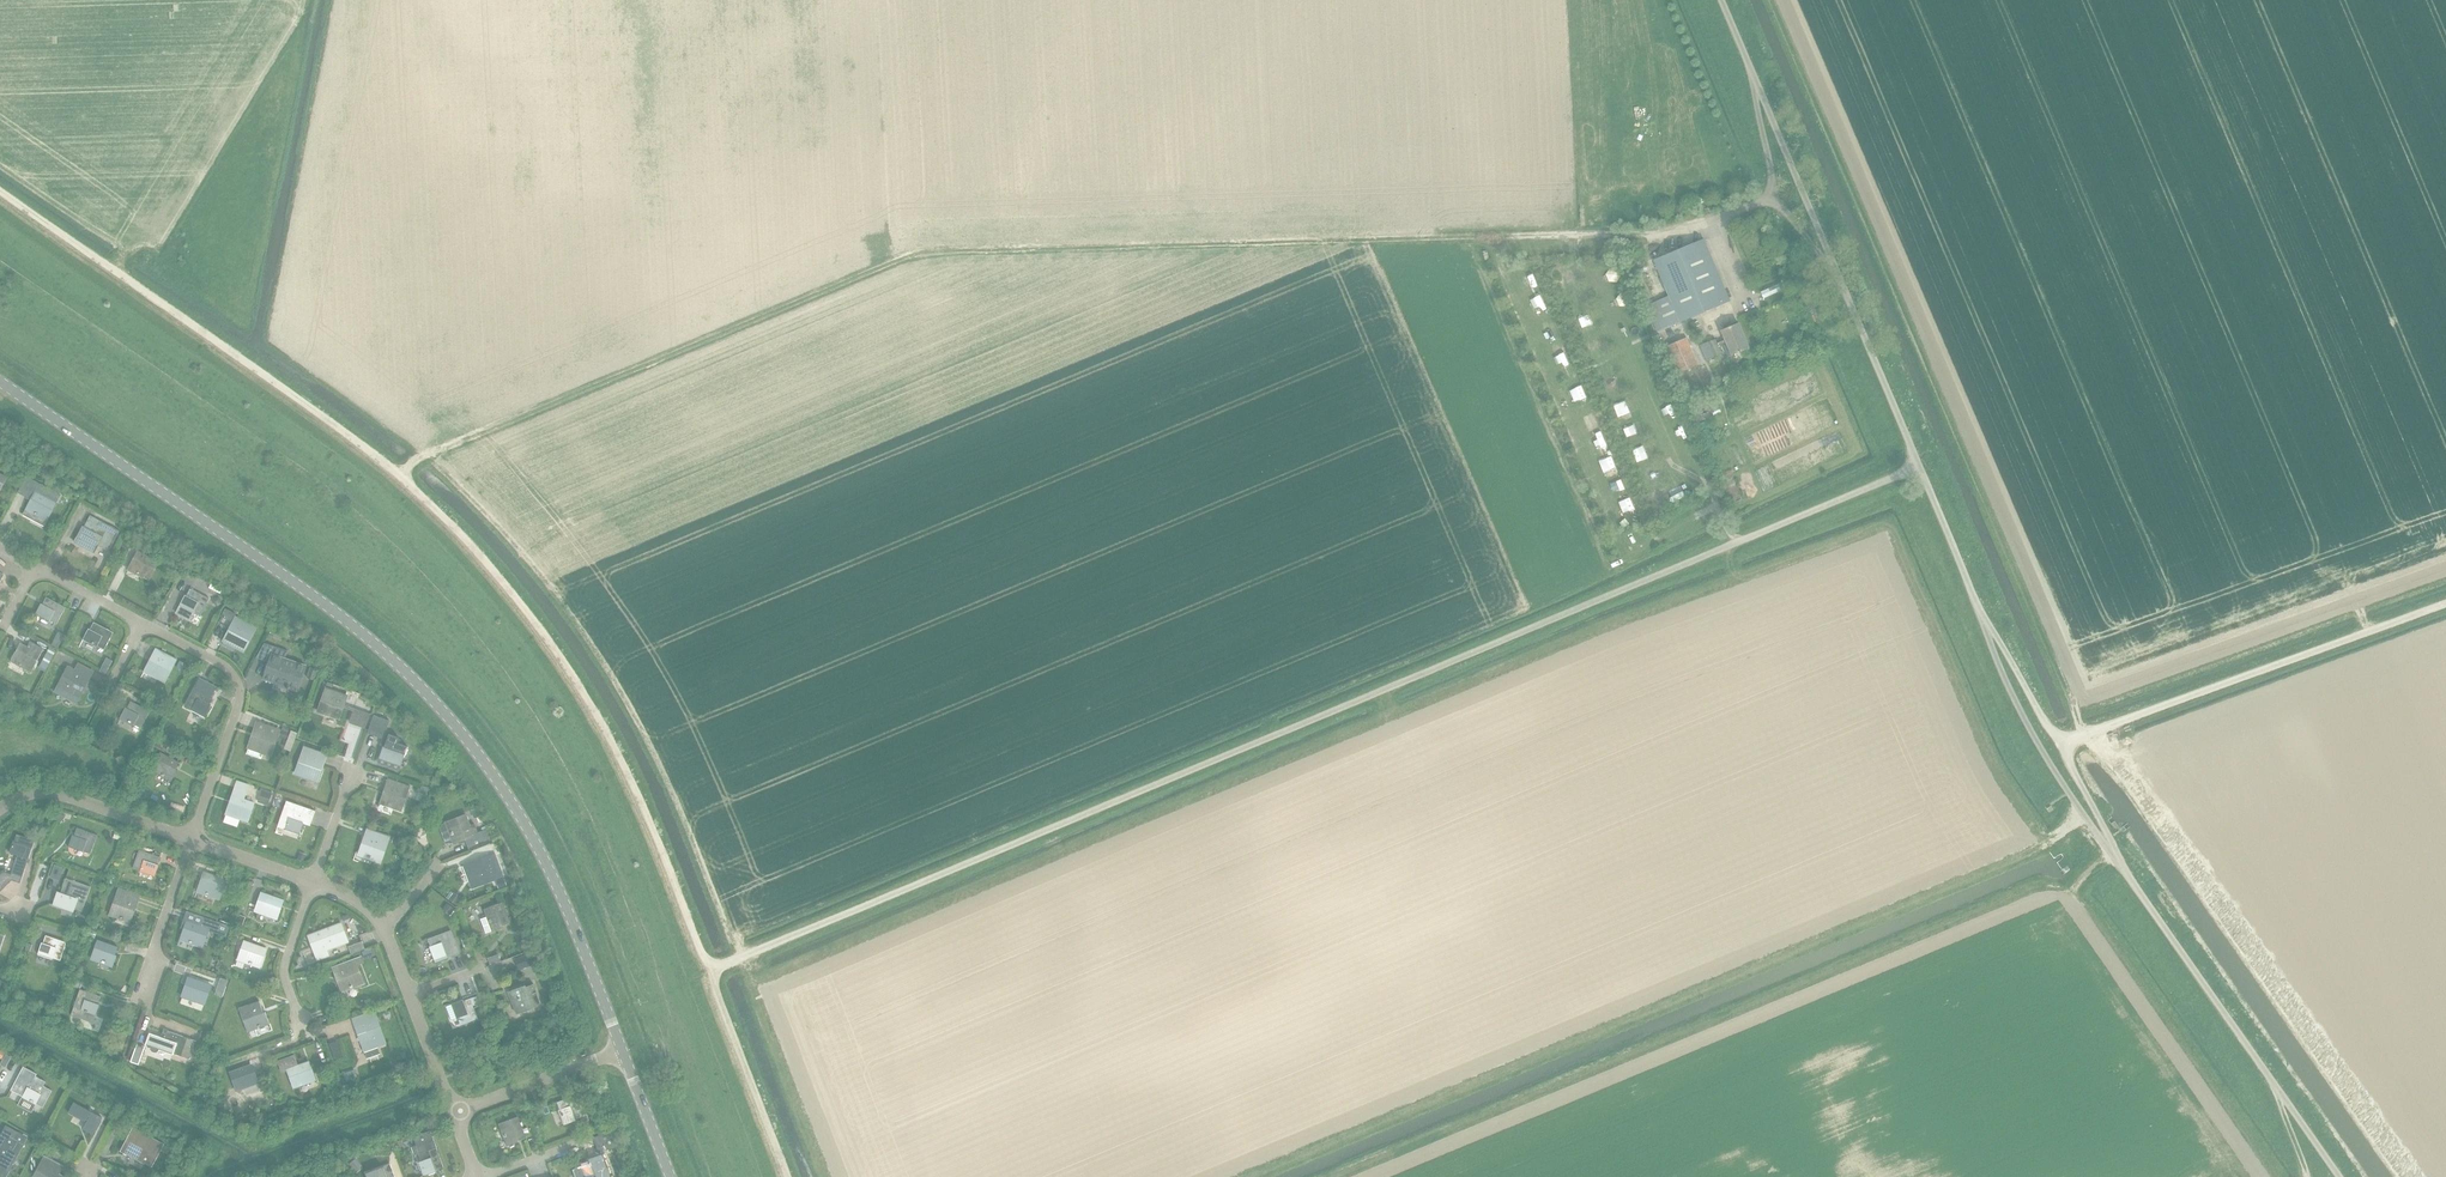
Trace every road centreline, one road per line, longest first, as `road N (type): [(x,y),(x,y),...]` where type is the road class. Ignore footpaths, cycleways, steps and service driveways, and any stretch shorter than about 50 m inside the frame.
road 1 (unclassified): [(709,968),(1919,465)]
road 2 (track): [(1646,235),(918,253),(417,458),(399,475)]
road 3 (unclassified): [(709,968),(602,722),(462,534),(399,475),(0,190)]
road 4 (tertiary): [(622,1050),(543,855),(499,784),(406,671),(296,584),(0,383)]
road 5 (unclassified): [(1919,465),(1720,0)]
road 6 (unclassified): [(2063,746),(2445,603)]
road 7 (unclassified): [(2339,1176),(2119,859)]
road 8 (unclassified): [(2119,859),(2050,766),(1979,606)]
road 9 (residential): [(192,840),(237,707),(236,680),(221,663),(143,622)]
road 10 (unclassified): [(790,1176),(709,968)]
road 11 (residential): [(192,840),(54,793),(0,810)]
road 12 (residential): [(135,1000),(192,840)]
road 13 (unclassified): [(2063,746),(1979,606)]
road 14 (residential): [(306,1037),(287,957),(314,883)]
road 15 (unclassified): [(1979,606),(1919,465)]
road 16 (residential): [(454,1112),(593,1060)]
road 17 (tertiary): [(671,1176),(622,1050)]
road 18 (residential): [(314,883),(192,840)]
road 19 (unclassified): [(2119,859),(2063,746)]
road 20 (residential): [(454,1112),(409,995)]
road 21 (residential): [(143,622),(34,566)]

